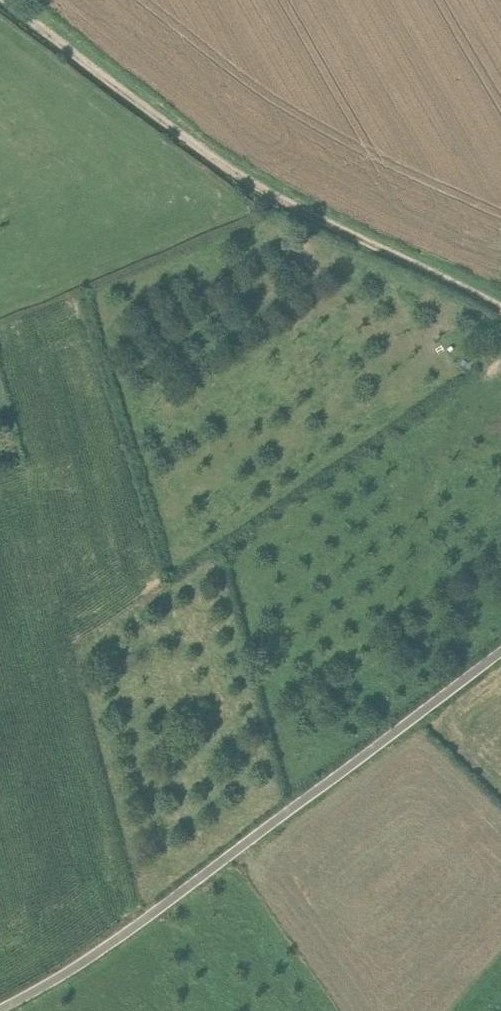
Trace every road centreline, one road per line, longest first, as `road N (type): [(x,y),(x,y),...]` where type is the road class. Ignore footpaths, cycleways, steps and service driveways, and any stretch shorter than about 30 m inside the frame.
road 1 (unclassified): [(0,1009),(79,965),(500,652)]
road 2 (track): [(500,307),(240,176),(5,0)]

